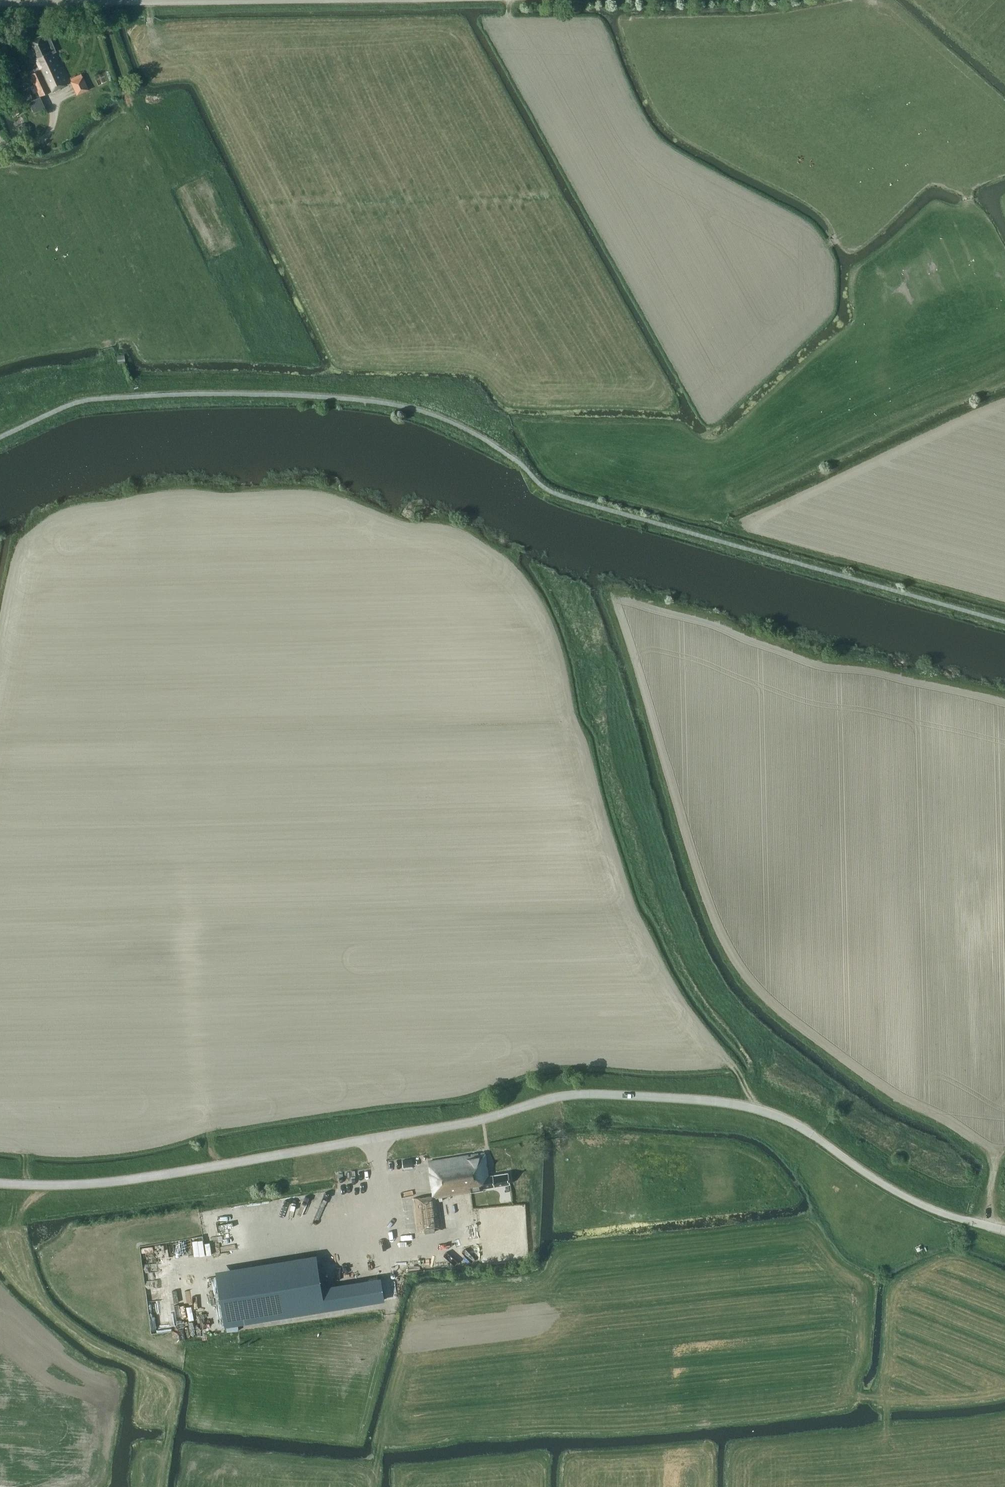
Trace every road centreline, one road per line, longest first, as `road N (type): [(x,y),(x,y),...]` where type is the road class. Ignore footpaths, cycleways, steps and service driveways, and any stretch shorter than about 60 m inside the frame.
road 1 (unclassified): [(1004,1230),(907,1198),(769,1112),(605,1095),(120,1181),(0,1184)]

